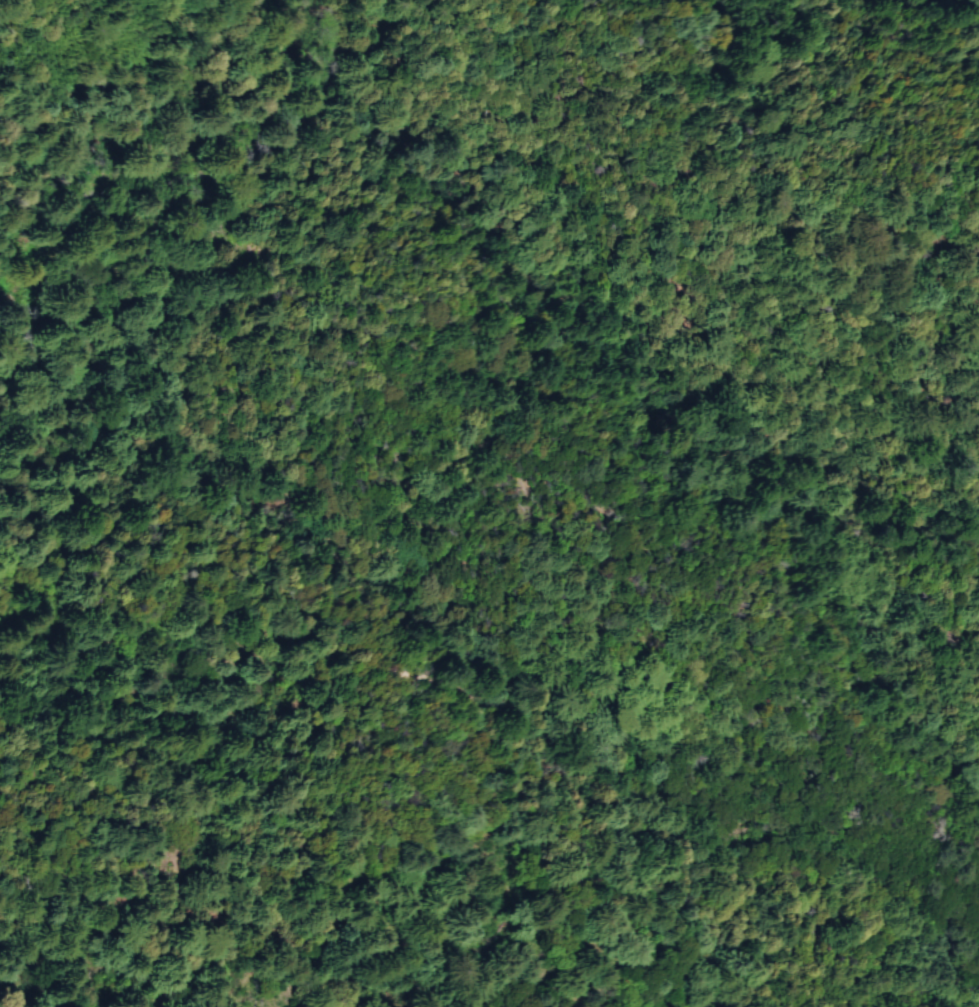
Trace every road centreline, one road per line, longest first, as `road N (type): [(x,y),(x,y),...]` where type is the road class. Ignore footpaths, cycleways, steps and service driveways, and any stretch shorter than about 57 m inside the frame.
road 1 (track): [(269,0),(244,52),(106,225),(125,339),(127,434),(69,506),(0,517)]

